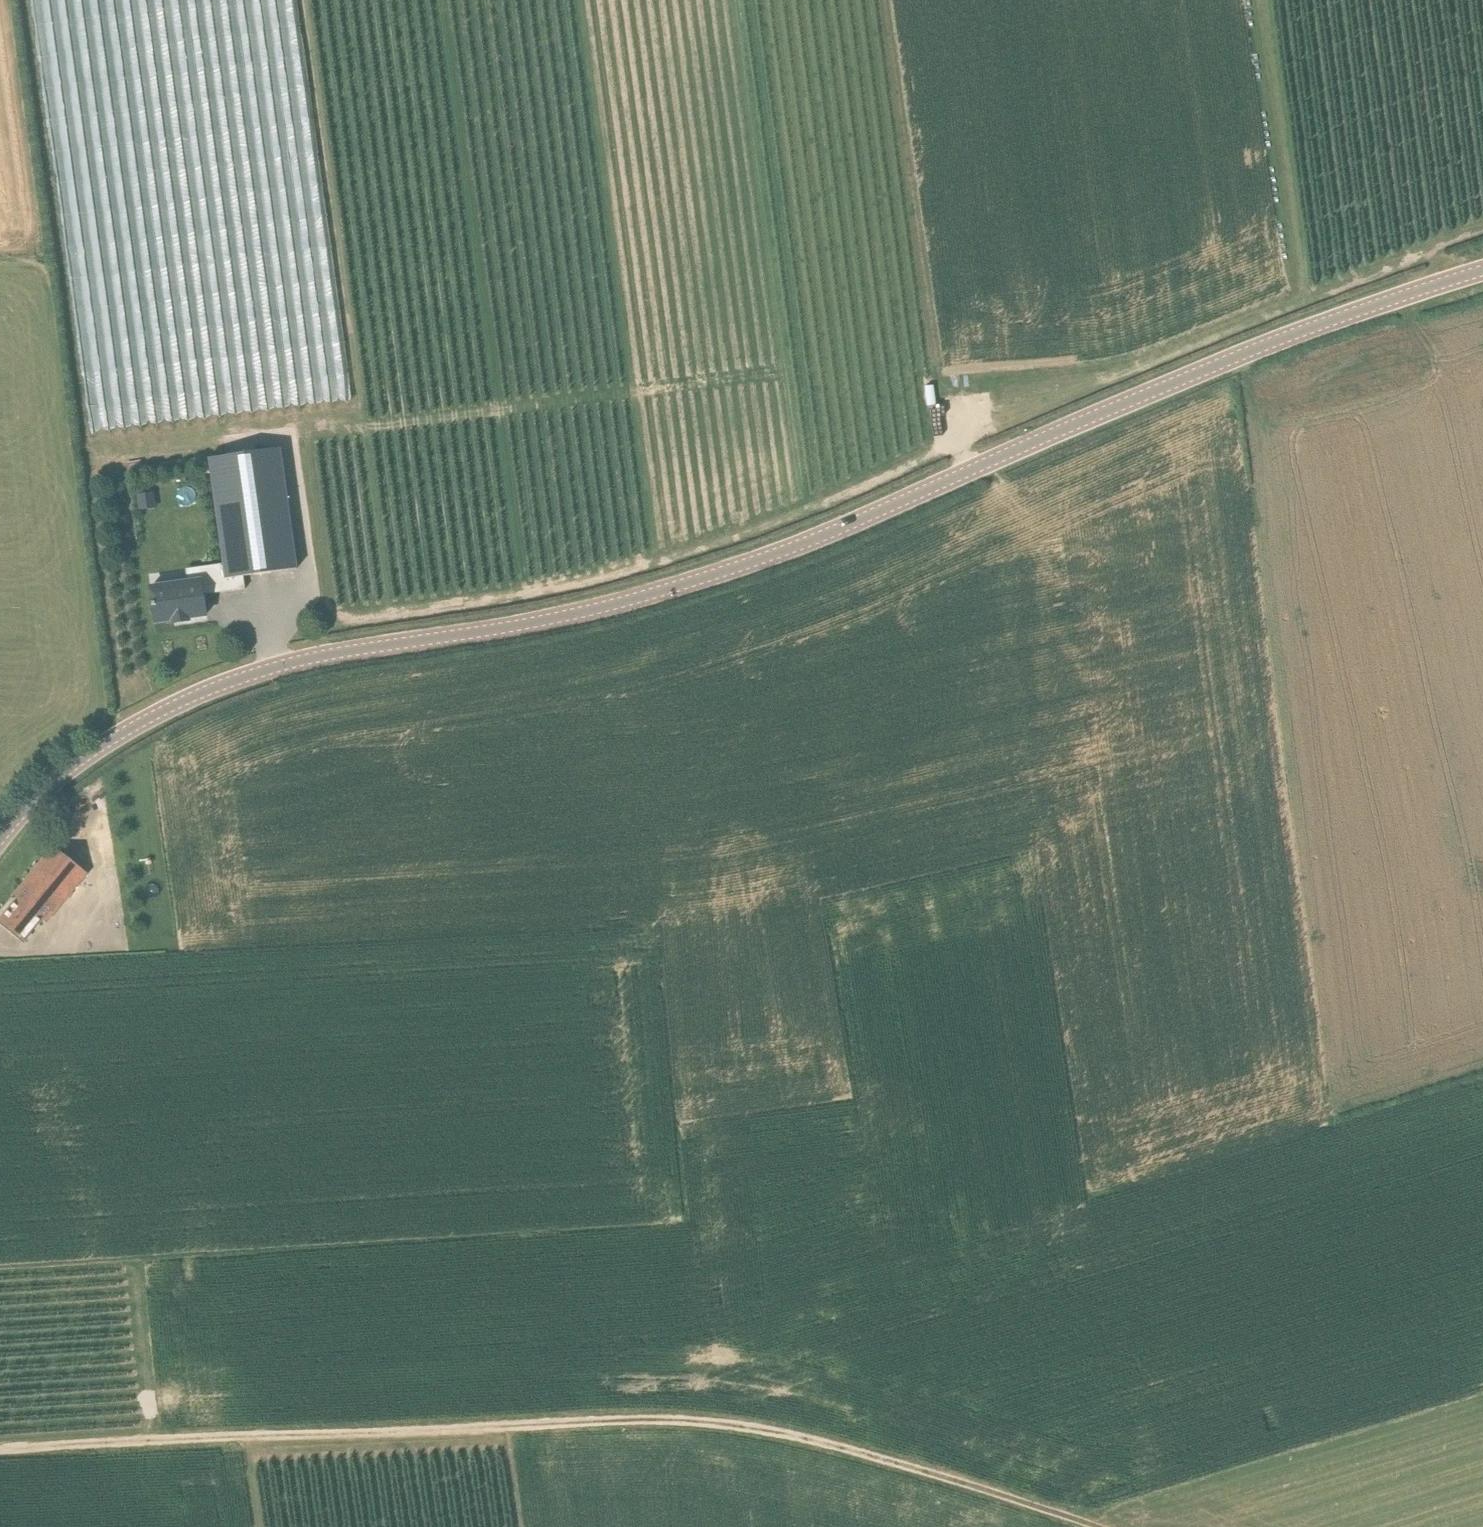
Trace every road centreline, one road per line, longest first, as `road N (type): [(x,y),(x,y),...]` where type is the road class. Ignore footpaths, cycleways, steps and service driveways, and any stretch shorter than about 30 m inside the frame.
road 1 (tertiary): [(0,837),(80,759),(220,683),(328,653),(572,613),(700,578),(802,543),(1285,336),(1482,269)]
road 2 (track): [(0,1450),(711,1422),(869,1456),(1095,1526)]

